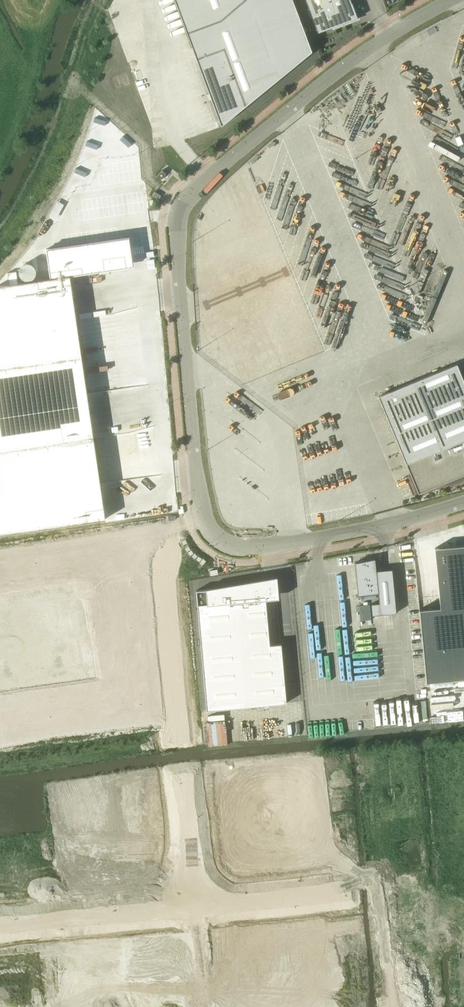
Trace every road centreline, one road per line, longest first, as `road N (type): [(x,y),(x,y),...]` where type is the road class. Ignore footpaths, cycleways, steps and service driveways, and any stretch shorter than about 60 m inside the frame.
road 1 (unclassified): [(205,517),(178,283),(183,209),(207,178),(302,99),(451,0)]
road 2 (unclassified): [(196,911),(160,545),(172,529),(205,517)]
road 3 (unclassified): [(463,502),(258,546),(223,544),(205,517)]
road 4 (unclassified): [(0,929),(196,911)]
road 5 (unclassified): [(196,911),(365,895)]

